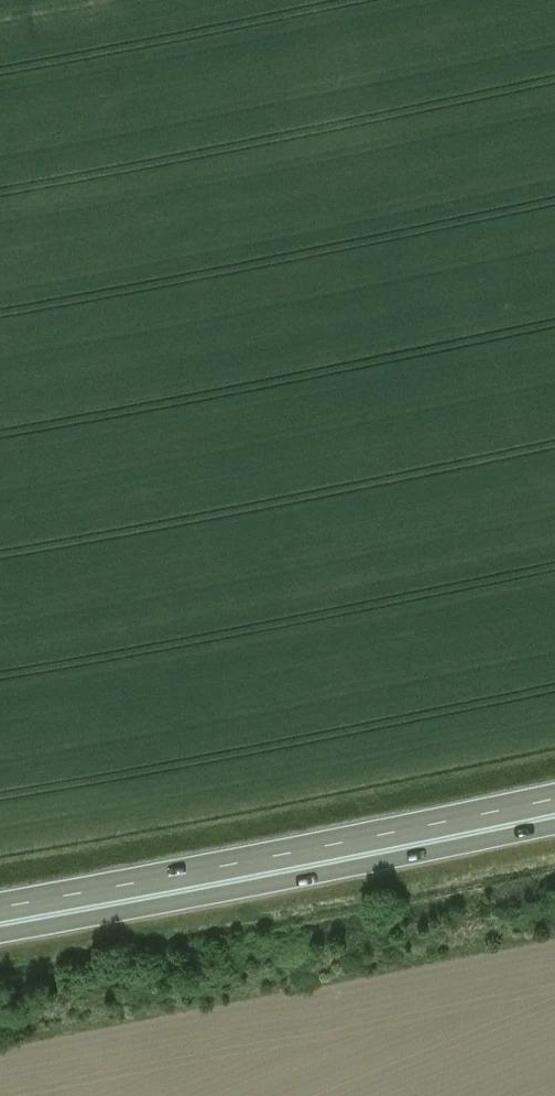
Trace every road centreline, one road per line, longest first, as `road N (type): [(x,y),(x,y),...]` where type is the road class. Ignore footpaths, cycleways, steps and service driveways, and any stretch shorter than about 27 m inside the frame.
road 1 (trunk): [(554,796),(0,905)]
road 2 (trunk): [(0,933),(554,824)]

